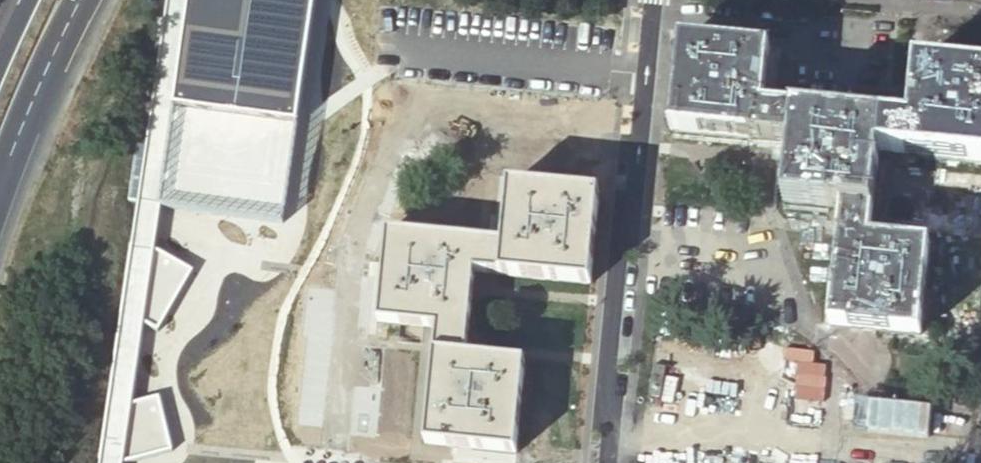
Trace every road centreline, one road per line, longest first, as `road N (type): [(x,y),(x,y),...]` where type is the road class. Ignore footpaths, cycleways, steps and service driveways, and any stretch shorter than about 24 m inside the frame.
road 1 (unclassified): [(601,462),(653,0)]
road 2 (trunk): [(0,200),(85,0)]

